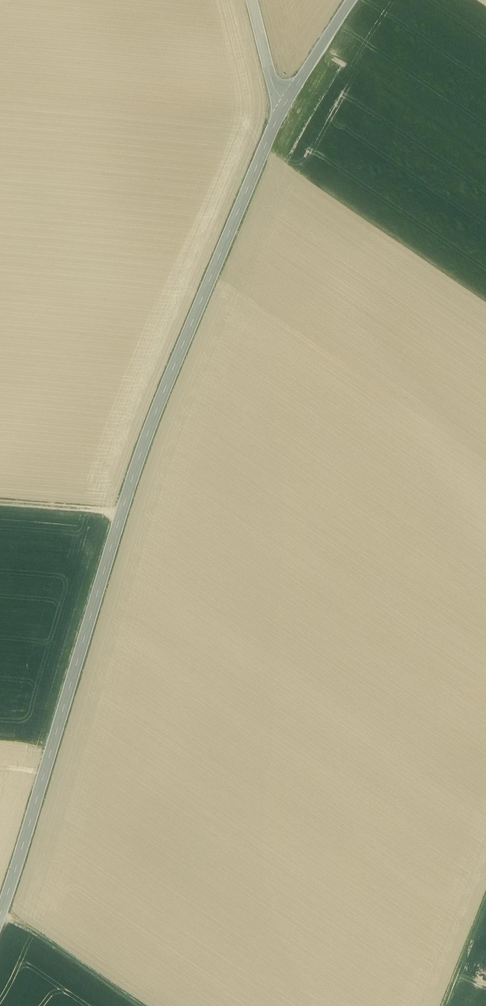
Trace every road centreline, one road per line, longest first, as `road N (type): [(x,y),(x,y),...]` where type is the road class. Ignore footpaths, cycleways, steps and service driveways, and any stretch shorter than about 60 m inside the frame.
road 1 (unclassified): [(0,918),(120,511),(283,109)]
road 2 (track): [(3,911),(140,1005)]
road 3 (unclassified): [(283,109),(354,0)]
road 4 (track): [(120,511),(0,502)]

